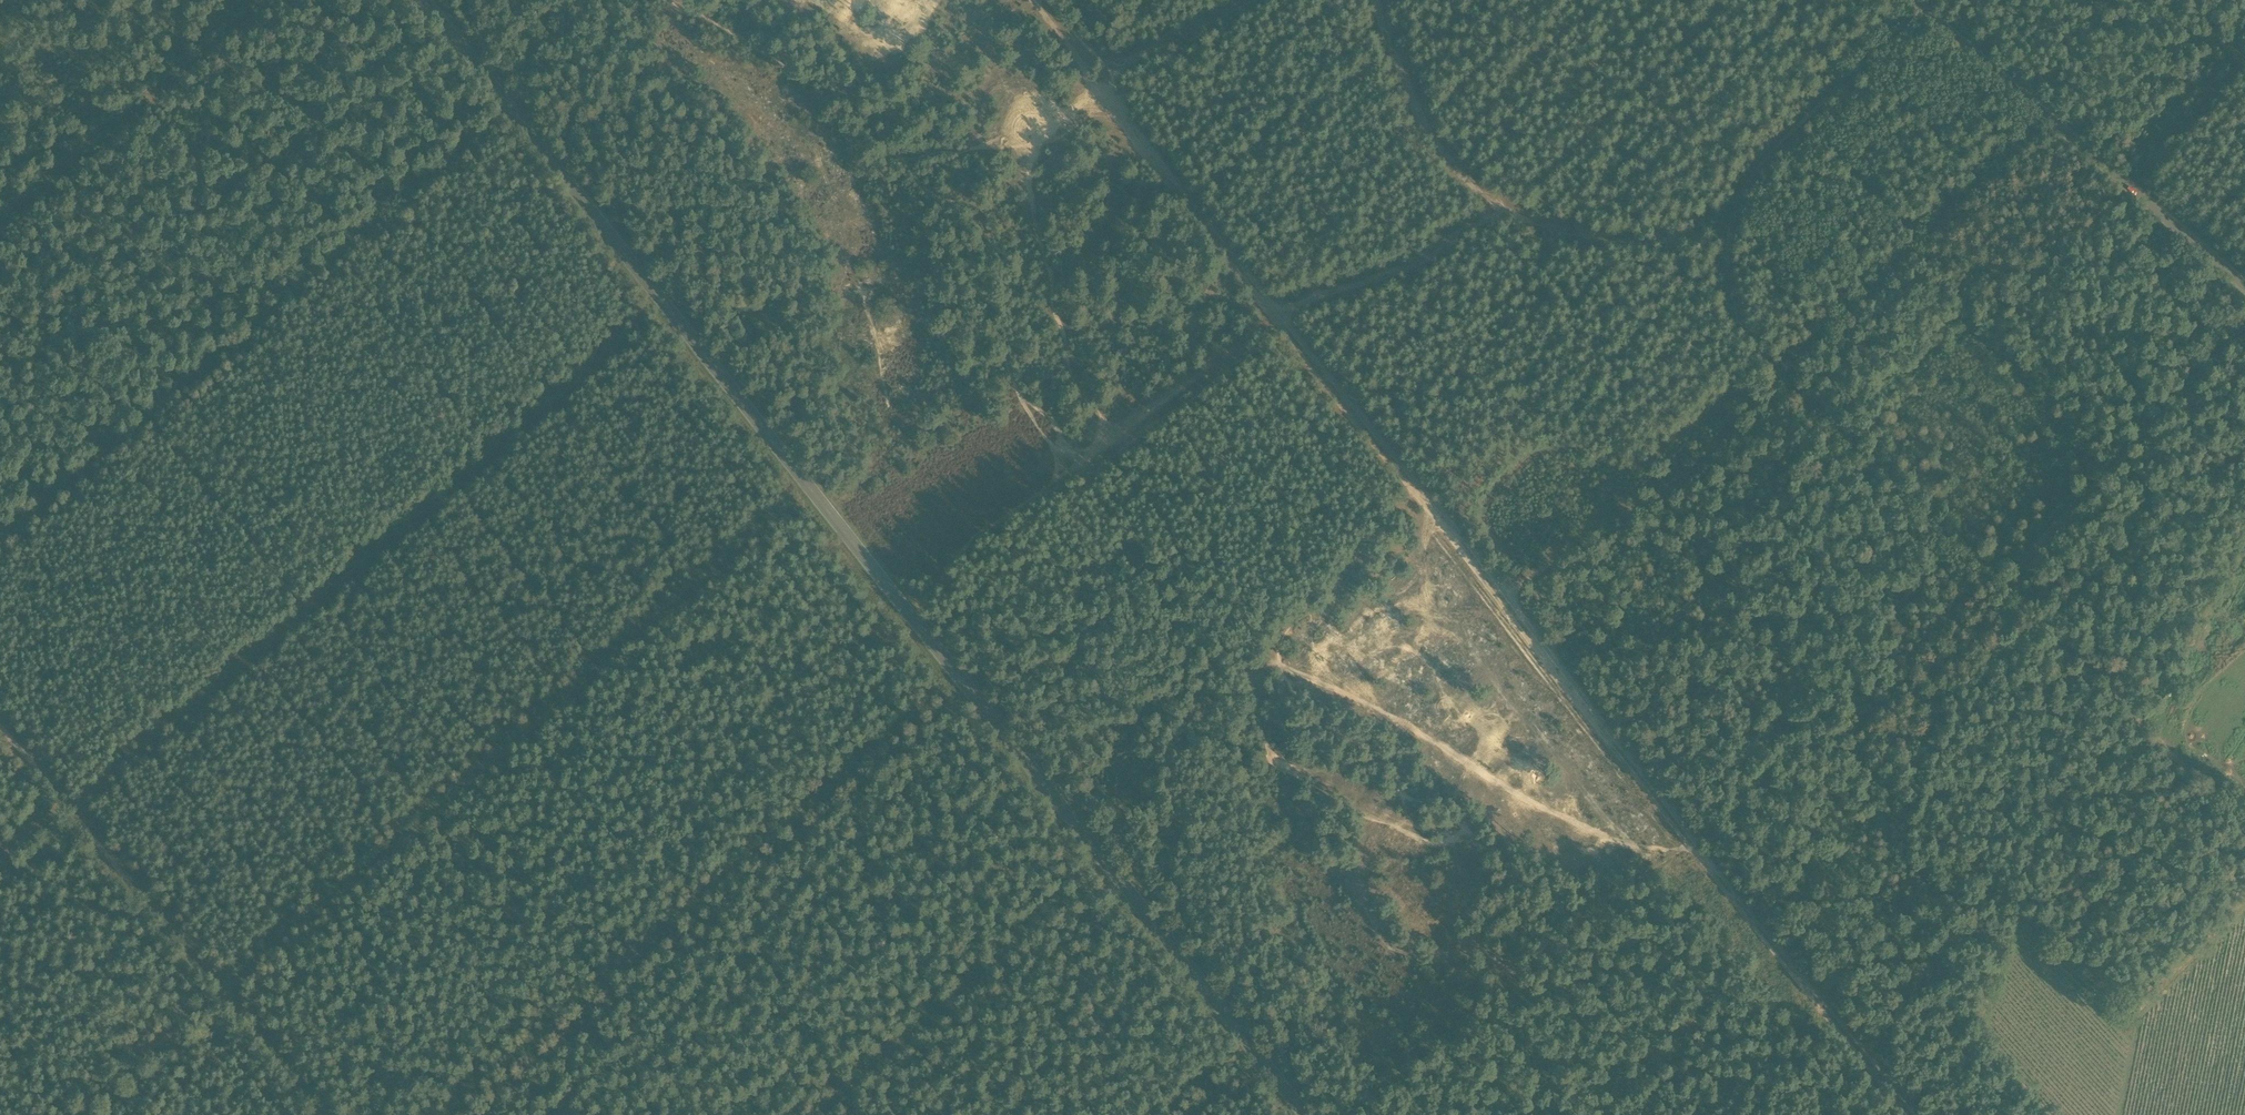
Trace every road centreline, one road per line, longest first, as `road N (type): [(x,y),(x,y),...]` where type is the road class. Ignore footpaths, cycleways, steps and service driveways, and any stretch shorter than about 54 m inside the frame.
road 1 (unclassified): [(423,0),(1305,1114)]
road 2 (track): [(663,303),(0,863)]
road 3 (track): [(216,988),(811,491)]
road 4 (track): [(1999,585),(1781,380),(1731,305),(1728,229),(1742,189),(1768,152),(1920,10)]
road 5 (track): [(960,678),(443,1114)]
road 6 (track): [(0,541),(508,107)]
road 7 (track): [(1030,0),(1428,512)]
road 8 (track): [(2018,916),(2028,917),(2188,764),(1999,585),(2093,506)]
road 9 (unclassified): [(2244,287),(1909,0)]
road 10 (track): [(1428,512),(1672,826)]
road 11 (track): [(820,1114),(1109,868)]
road 12 (track): [(1672,826),(1903,1114)]
road 13 (track): [(266,0),(0,224)]
road 14 (track): [(216,988),(0,729)]
road 15 (track): [(2093,506),(2244,333)]
road 16 (track): [(71,1114),(216,988)]
road 17 (track): [(322,1114),(216,988)]

